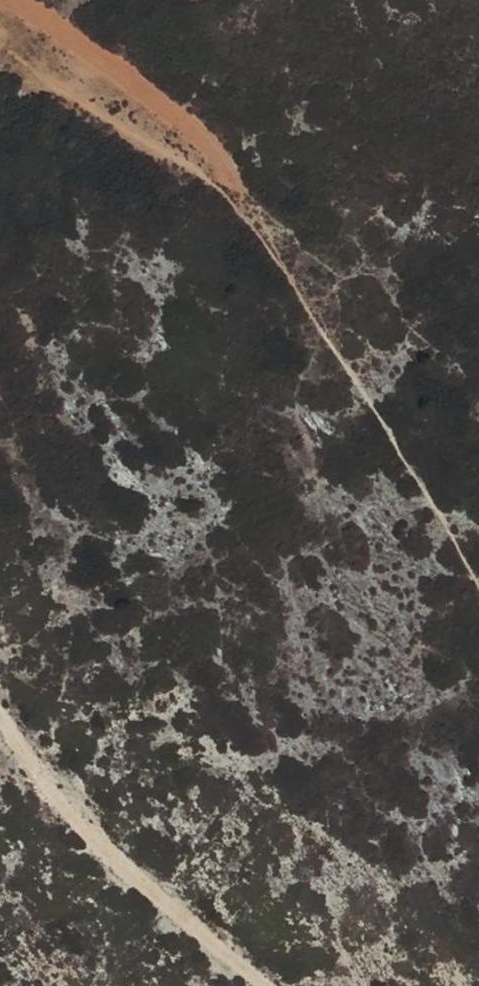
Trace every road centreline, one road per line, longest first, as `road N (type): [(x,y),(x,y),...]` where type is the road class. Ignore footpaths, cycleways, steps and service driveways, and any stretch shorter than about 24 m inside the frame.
road 1 (track): [(0,725),(107,844),(282,985)]

